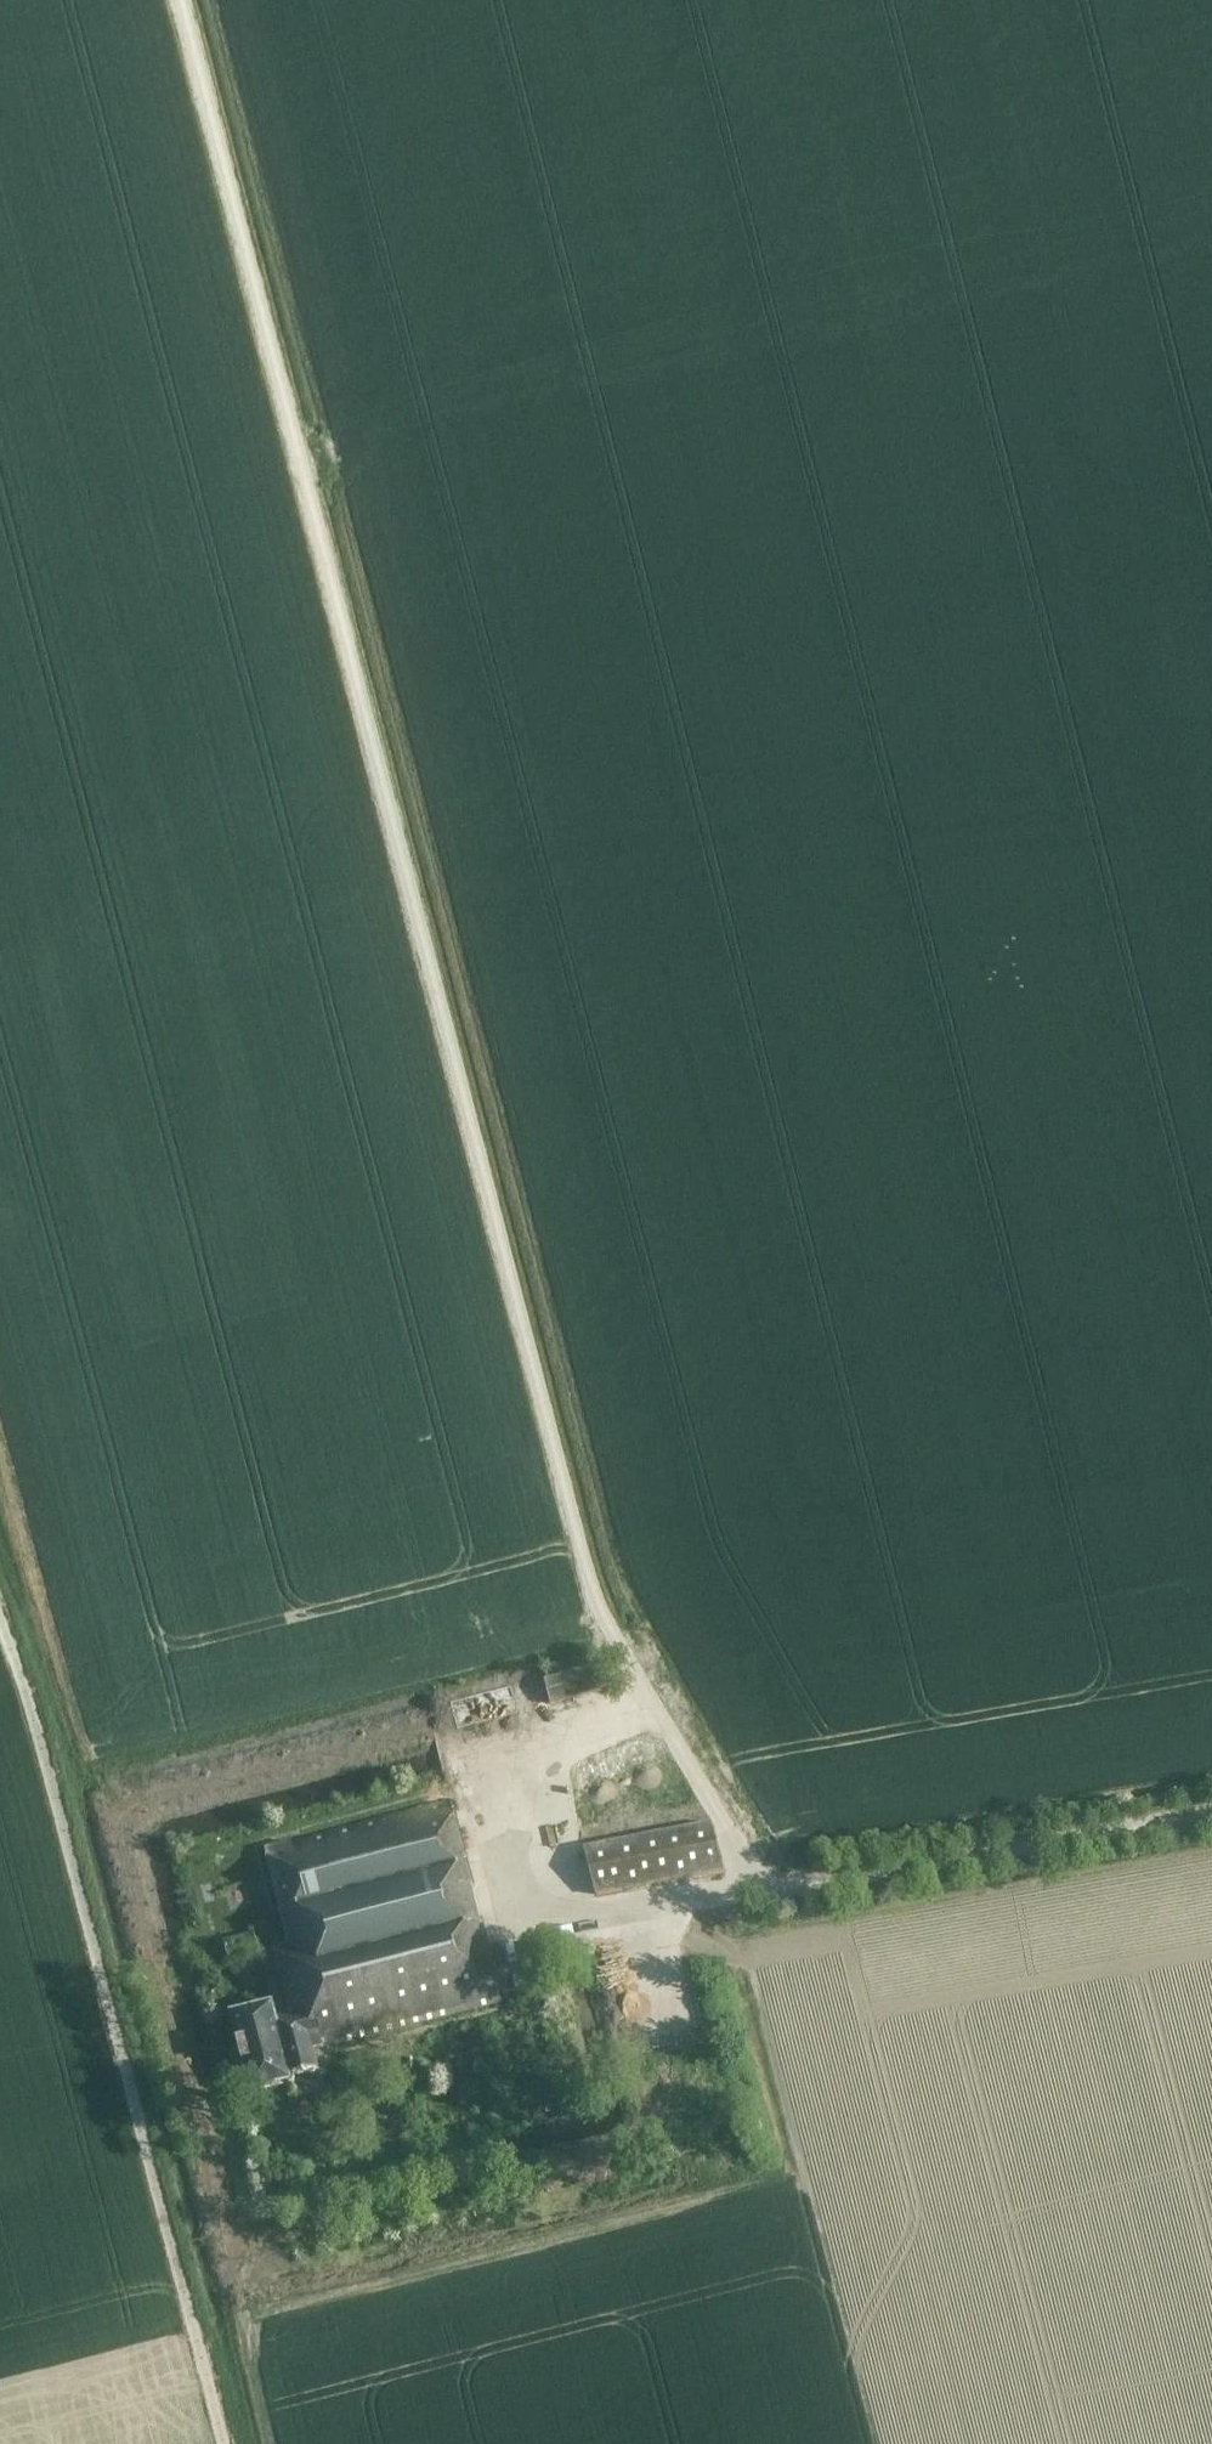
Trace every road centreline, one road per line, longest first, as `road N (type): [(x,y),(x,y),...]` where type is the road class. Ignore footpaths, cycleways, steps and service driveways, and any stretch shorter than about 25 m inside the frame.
road 1 (track): [(1211,1804),(790,1877),(678,1749),(614,1636),(184,0)]

